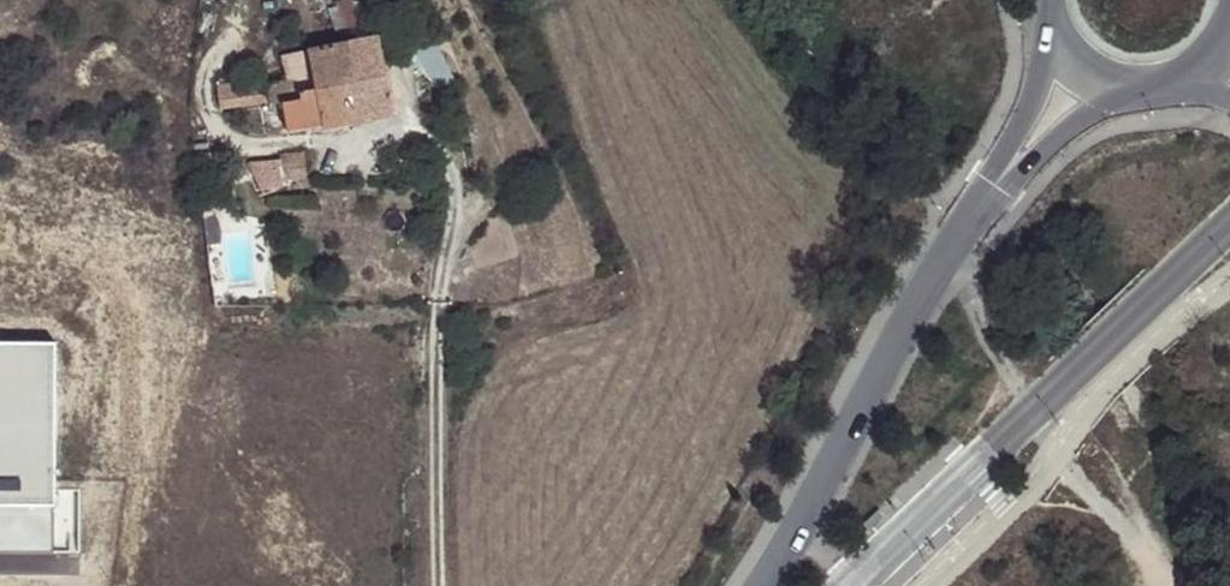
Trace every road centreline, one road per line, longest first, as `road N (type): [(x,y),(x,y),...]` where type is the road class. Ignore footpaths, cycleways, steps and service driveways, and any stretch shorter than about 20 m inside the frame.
road 1 (tertiary): [(1004,178),(911,307),(760,585)]
road 2 (tertiary): [(1004,178),(1140,90)]
road 3 (tertiary): [(1052,36),(1048,74),(1004,178)]

